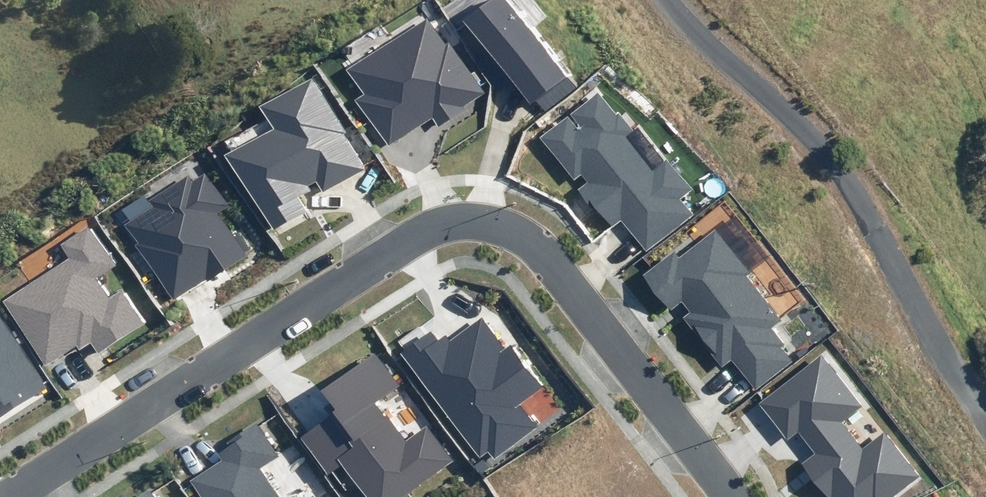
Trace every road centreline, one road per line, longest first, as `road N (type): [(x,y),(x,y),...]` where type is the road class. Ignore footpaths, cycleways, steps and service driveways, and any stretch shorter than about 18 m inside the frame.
road 1 (residential): [(8,496),(420,232),(475,219),(534,247),(728,496)]
road 2 (unclassified): [(985,411),(850,177),(745,73),(655,0)]

